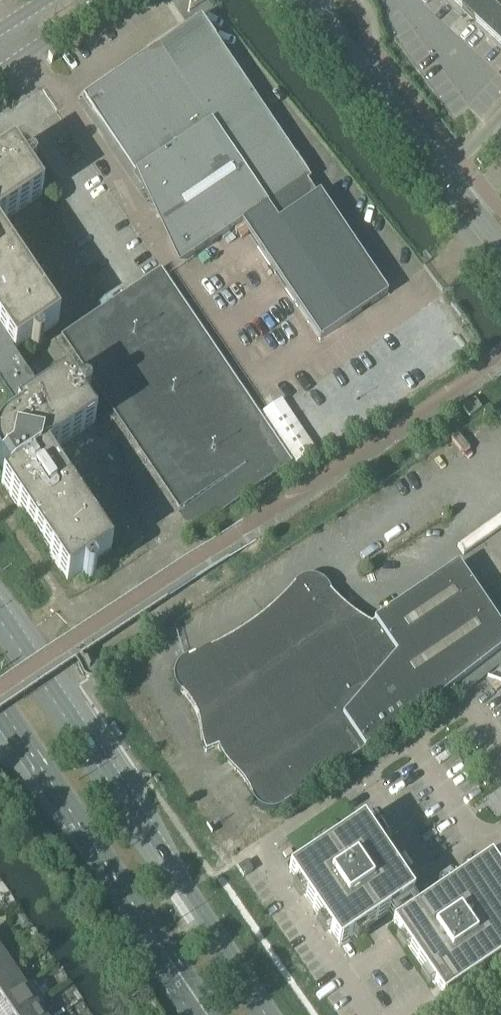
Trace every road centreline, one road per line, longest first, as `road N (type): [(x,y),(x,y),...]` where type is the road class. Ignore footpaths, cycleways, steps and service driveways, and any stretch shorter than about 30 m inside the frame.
road 1 (secondary): [(270,1014),(0,618)]
road 2 (secondary): [(0,708),(214,1014)]
road 3 (unclassified): [(500,252),(307,0)]
road 4 (unclassified): [(0,71),(99,0)]

